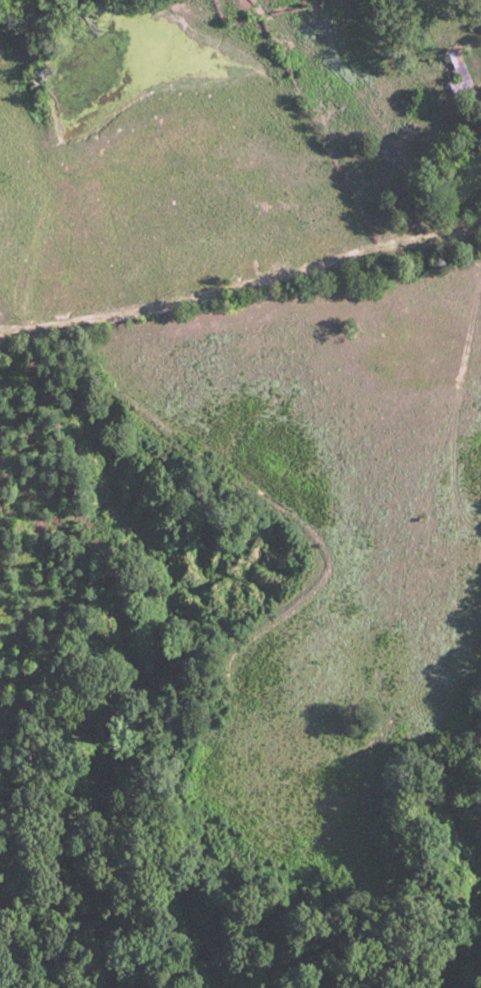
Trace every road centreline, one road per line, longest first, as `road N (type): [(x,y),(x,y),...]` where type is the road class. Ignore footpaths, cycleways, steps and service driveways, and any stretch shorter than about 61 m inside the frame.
road 1 (residential): [(260,253),(370,233),(480,192)]

